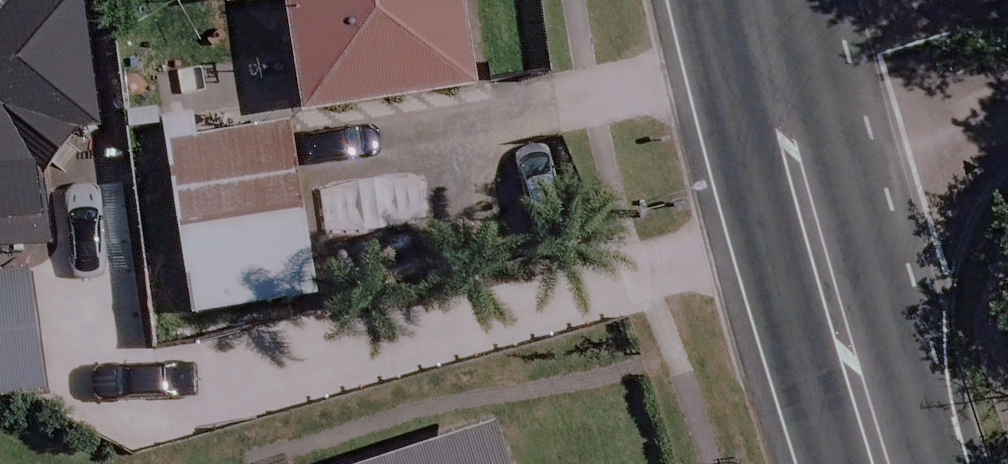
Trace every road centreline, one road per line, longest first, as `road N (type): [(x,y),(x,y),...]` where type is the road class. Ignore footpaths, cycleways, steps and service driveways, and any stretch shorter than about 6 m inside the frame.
road 1 (tertiary): [(884,463),(774,86)]
road 2 (residential): [(774,86),(1007,31)]

